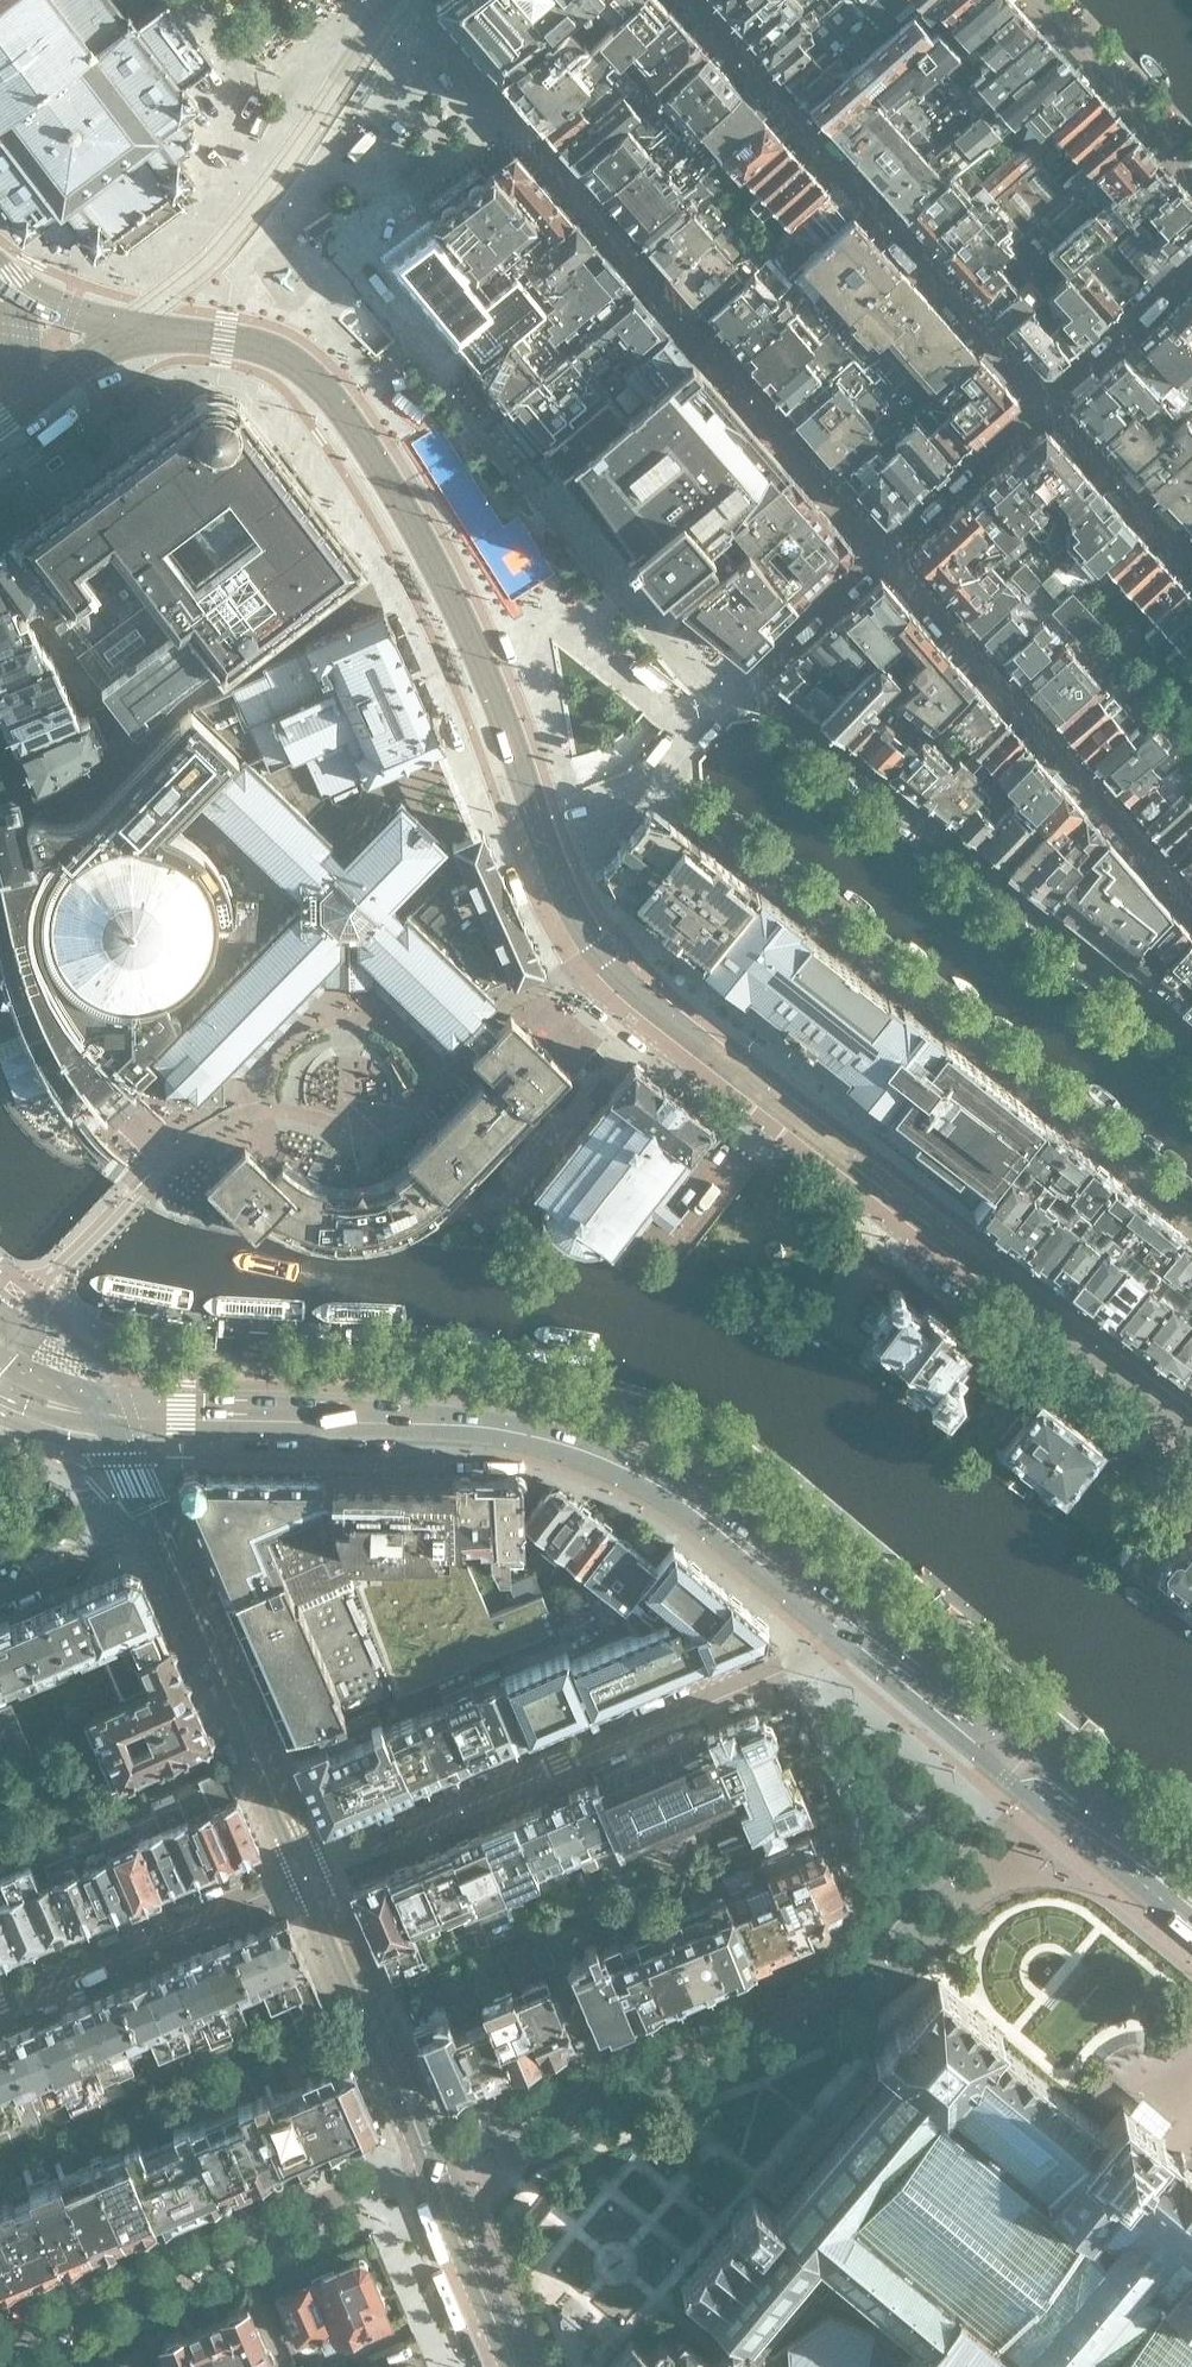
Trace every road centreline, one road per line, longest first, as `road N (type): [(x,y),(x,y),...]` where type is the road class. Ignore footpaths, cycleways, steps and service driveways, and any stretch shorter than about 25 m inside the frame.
road 1 (unclassified): [(511,837),(567,950),(632,1017),(1191,1465)]
road 2 (primary): [(850,1612),(680,1485),(548,1430),(470,1416),(128,1404)]
road 3 (primary): [(132,1429),(468,1434),(551,1449),(691,1515),(833,1631)]
road 4 (residential): [(1009,1777),(867,1950),(832,1979),(787,2008),(426,2155)]
road 5 (residential): [(651,780),(735,688),(1191,1047)]
road 6 (residential): [(1191,1218),(651,780)]
road 7 (residential): [(833,1631),(782,1671),(318,1868)]
road 8 (residential): [(318,1868),(132,1429)]
road 9 (residential): [(0,2346),(426,2155)]
road 10 (residential): [(151,1542),(298,1876)]
road 11 (residential): [(298,1876),(0,2004)]
road 12 (residential): [(426,2155),(423,2115),(318,1868)]
road 13 (residential): [(298,1876),(404,2123),(426,2155)]
road 14 (primary): [(1009,1777),(1191,1926)]
road 15 (primary): [(833,1631),(1009,1777)]
road 16 (residential): [(426,2155),(514,2366)]
road 17 (residential): [(1035,0),(1191,166)]
road 18 (primary): [(1029,1751),(850,1612)]
road 19 (primary): [(1191,1884),(1029,1751)]
road 20 (residential): [(0,1602),(151,1542)]
road 21 (residential): [(651,780),(511,837)]
road 22 (residential): [(79,1430),(99,1437),(115,1460),(151,1542)]
road 23 (primary): [(128,1404),(0,1356)]

